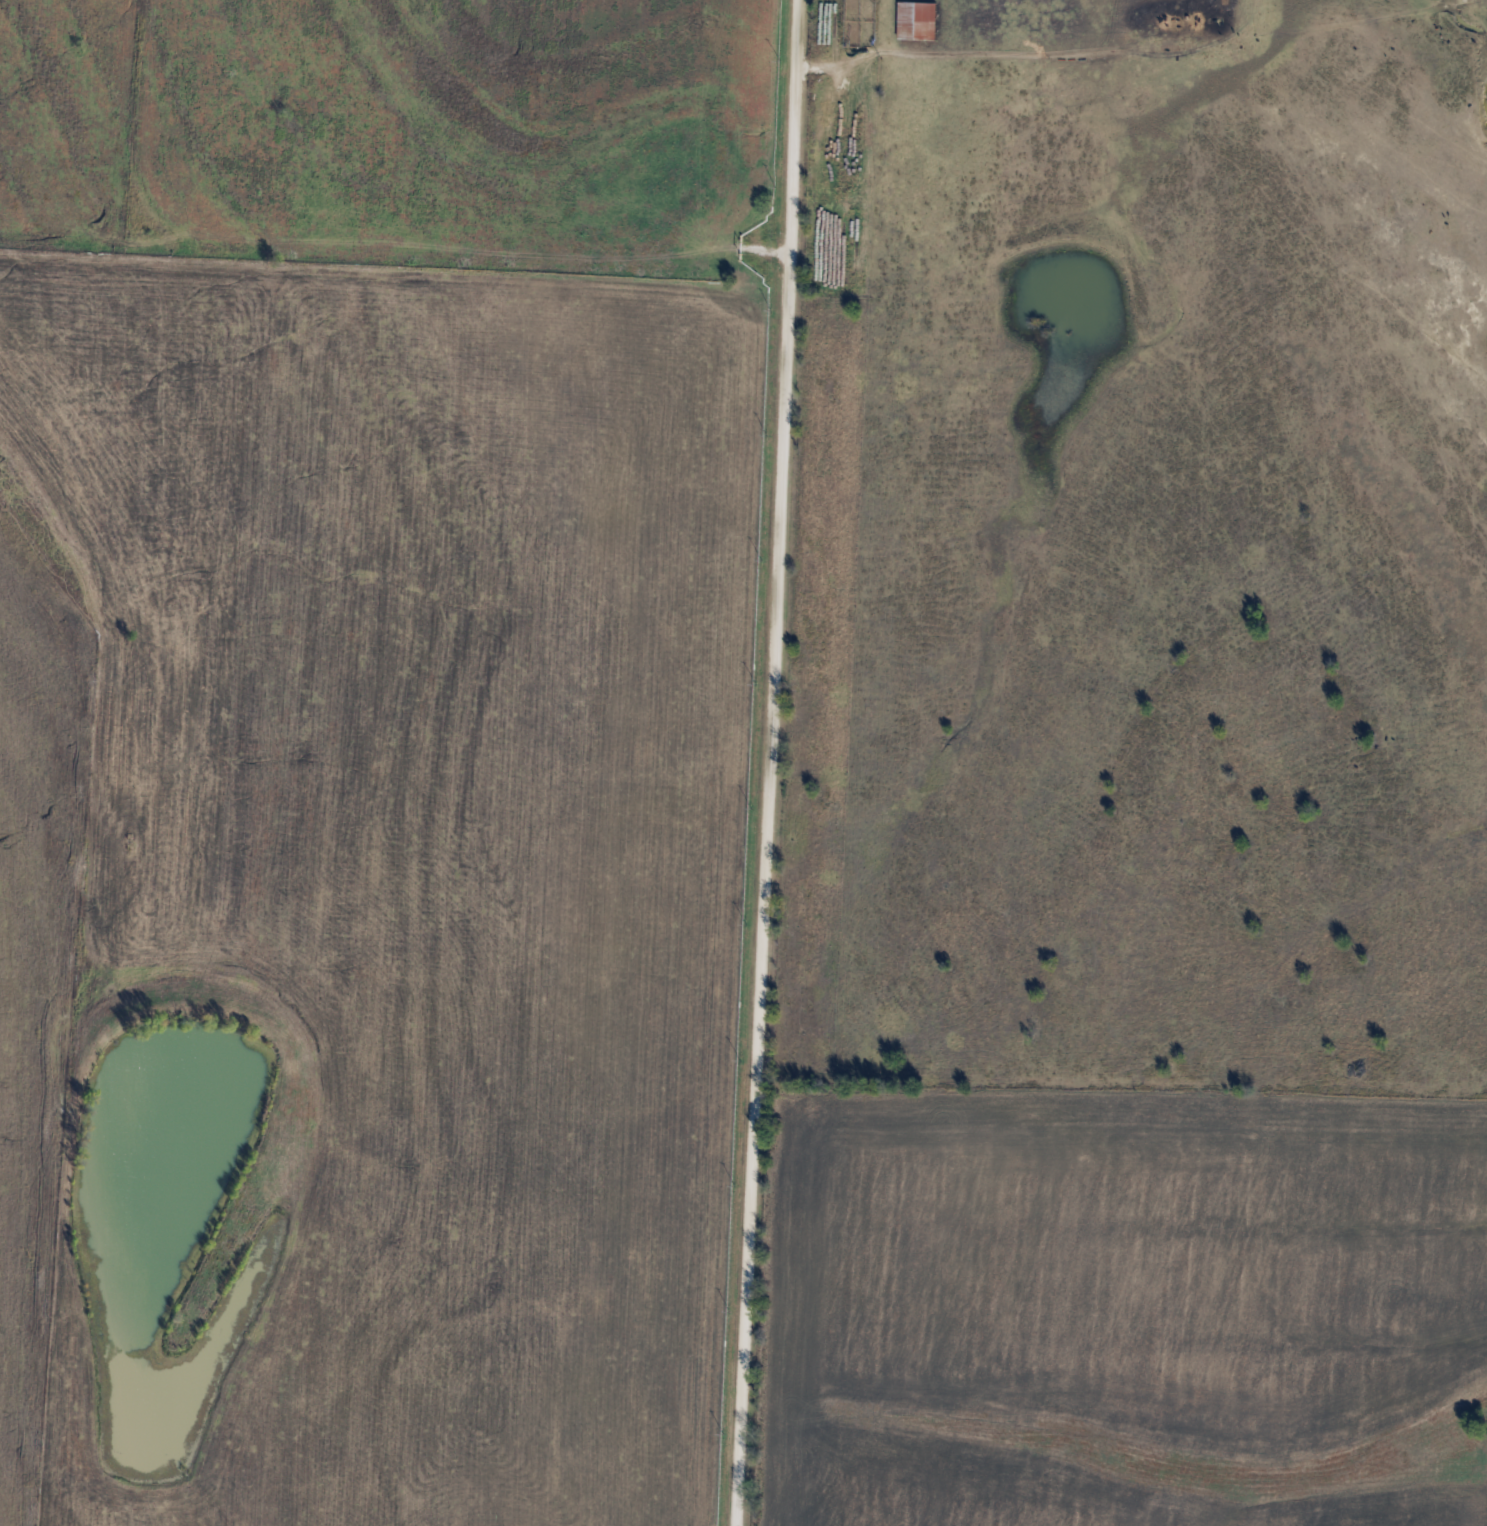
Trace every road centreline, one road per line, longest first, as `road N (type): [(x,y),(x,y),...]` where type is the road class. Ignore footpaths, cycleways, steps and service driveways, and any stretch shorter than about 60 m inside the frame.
road 1 (residential): [(733,1525),(797,0)]

